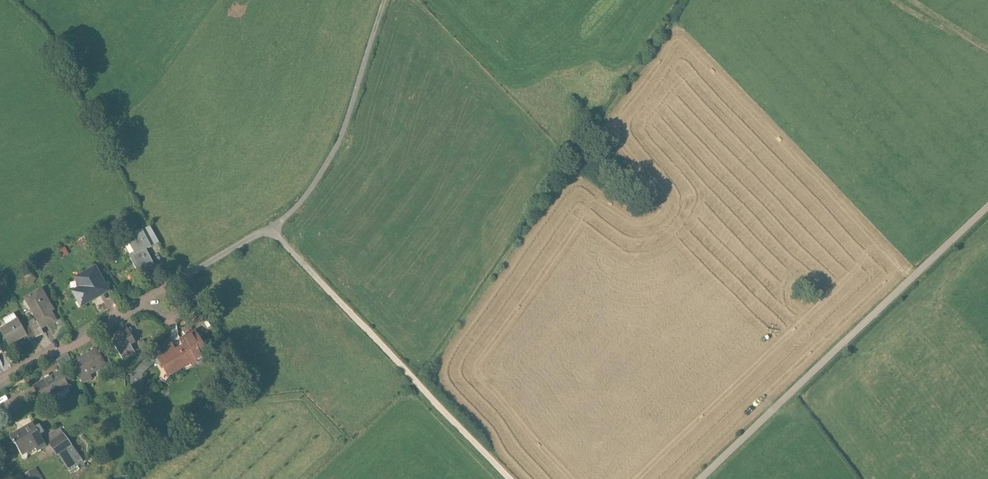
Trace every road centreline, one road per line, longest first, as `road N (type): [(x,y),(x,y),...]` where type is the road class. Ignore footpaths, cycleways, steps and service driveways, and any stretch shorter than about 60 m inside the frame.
road 1 (track): [(510,478),(270,229),(307,197),(336,154),(384,0)]
road 2 (track): [(987,209),(700,478)]
road 3 (residential): [(270,229),(0,383)]

